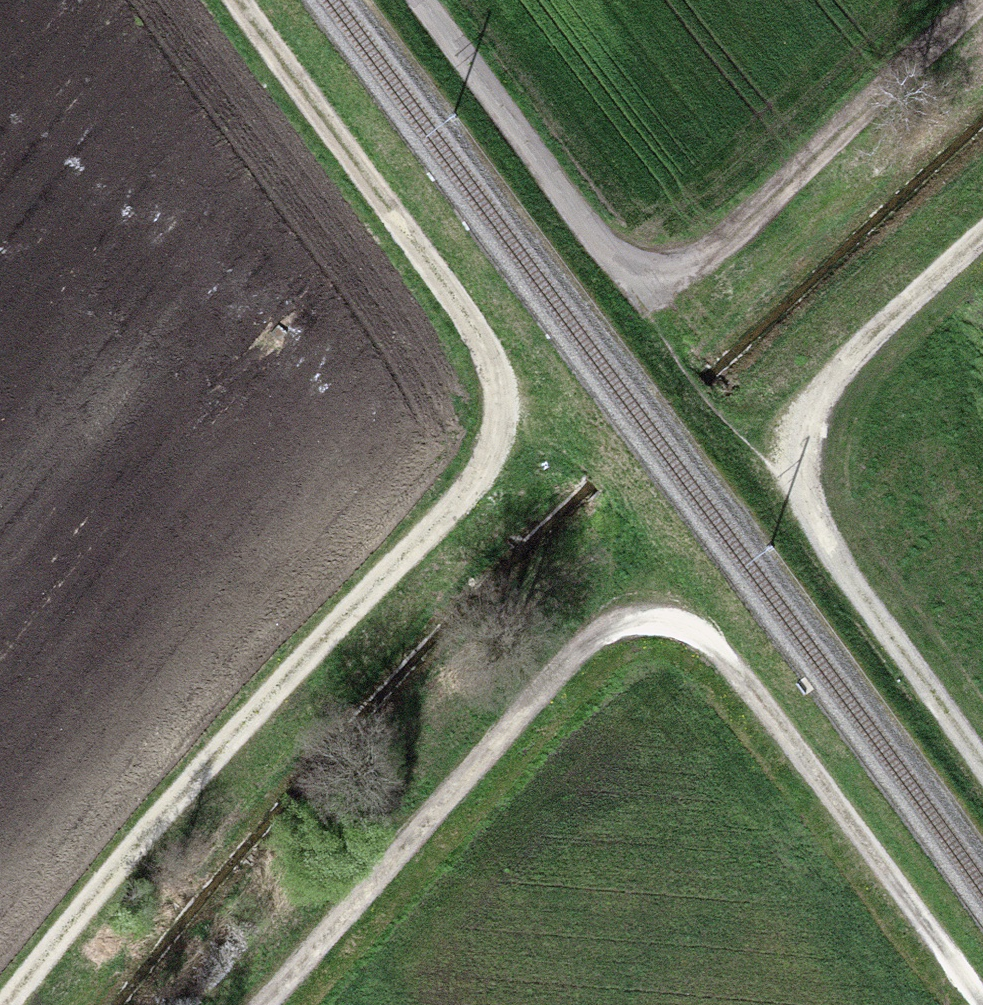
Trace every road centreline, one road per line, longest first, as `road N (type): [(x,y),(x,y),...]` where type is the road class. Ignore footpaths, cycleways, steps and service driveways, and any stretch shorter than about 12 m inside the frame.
road 1 (track): [(234,0),(497,360),(515,413),(515,465),(500,504),(437,585),(50,1004)]
road 2 (track): [(981,1004),(717,636),(698,618),(662,613),(616,620),(576,650),(276,1004)]
road 3 (track): [(643,292),(964,0)]
road 4 (track): [(424,0),(643,292)]
road 5 (track): [(797,485),(834,550),(982,756)]
road 6 (track): [(982,238),(808,404),(797,485)]

